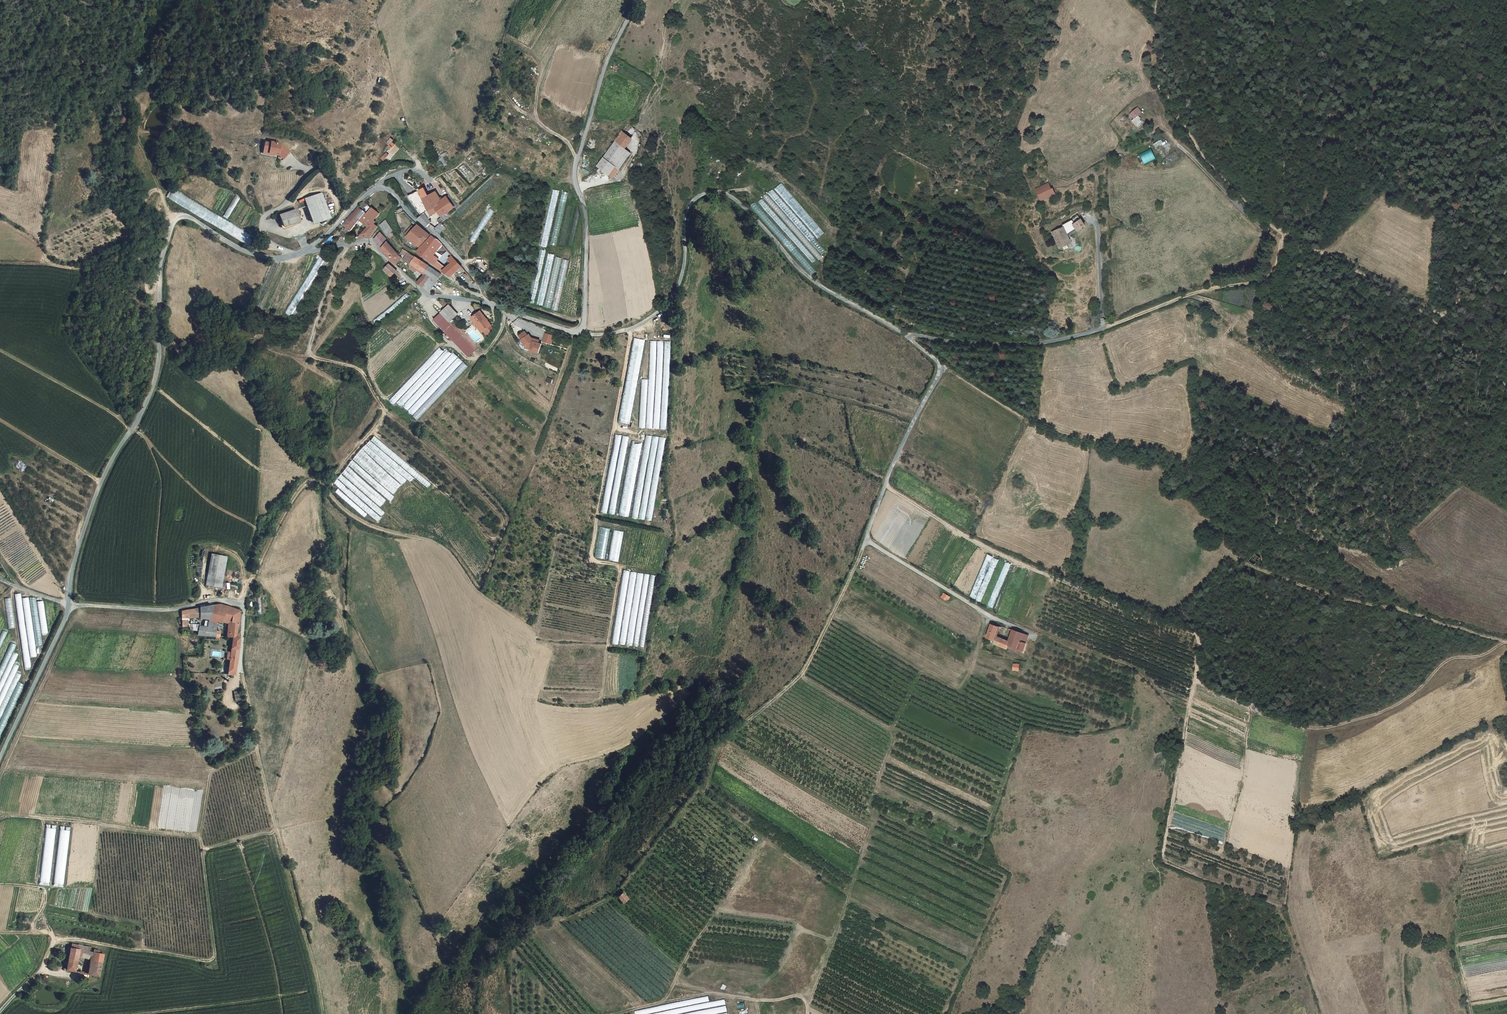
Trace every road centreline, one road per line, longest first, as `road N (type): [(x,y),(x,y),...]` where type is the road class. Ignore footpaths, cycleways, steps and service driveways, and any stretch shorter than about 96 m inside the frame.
road 1 (unclassified): [(69,605),(102,481),(155,379),(160,269),(175,220),(191,217),(248,252),(274,258),(306,251)]
road 2 (track): [(867,539),(802,673),(717,751),(704,794),(760,843),(715,916)]
road 3 (unclassified): [(580,333),(629,330),(663,310),(680,284),(690,207),(716,191),(749,211),(819,284),(904,334)]
road 4 (track): [(885,481),(981,545),(1196,634),(1184,751)]
road 5 (track): [(1103,328),(1205,288),(1270,279),(1284,189),(1286,0)]
road 6 (track): [(40,972),(53,944),(74,938),(213,959),(202,839),(213,772),(259,750)]
road 7 (unclassified): [(904,334),(938,371),(883,484),(867,539),(1035,634)]
road 8 (track): [(242,603),(298,490),(320,481),(369,525),(448,551),(476,590),(535,630)]
road 9 (track): [(323,1013),(241,674),(249,611)]
road 10 (track): [(804,999),(833,943),(893,739),(887,728),(801,675)]
road 11 (track): [(629,330),(592,553),(620,568),(602,698)]
road 12 (unclassified): [(580,333),(587,216),(576,161),(607,57),(635,0)]
road 13 (track): [(349,244),(309,346),(311,354),(364,373),(387,412),(325,487)]
road 14 (unclassified): [(306,251),(384,188),(442,240),(490,302)]
road 15 (track): [(611,1013),(712,992),(802,996),(807,1013)]
road 16 (unclassified): [(306,251),(369,241),(428,296),(490,302)]
road 17 (unclassified): [(904,334),(1007,344),(1103,328)]
road 18 (track): [(151,293),(132,254),(57,266),(0,219)]
road 19 (unclassified): [(249,611),(217,599),(165,610),(69,605)]
road 20 (unclassified): [(0,758),(69,605)]
road 21 (track): [(577,158),(538,121),(541,59),(517,43)]
road 22 (track): [(1196,679),(1249,706),(1243,777)]
road 23 (track): [(69,595),(0,489)]
road 24 (track): [(1472,1013),(1459,937),(1506,925)]

